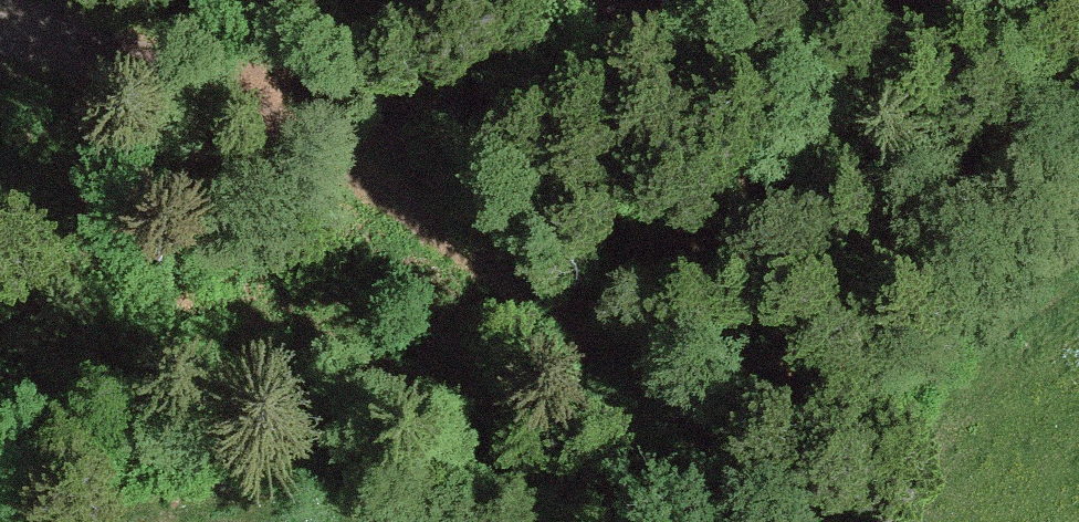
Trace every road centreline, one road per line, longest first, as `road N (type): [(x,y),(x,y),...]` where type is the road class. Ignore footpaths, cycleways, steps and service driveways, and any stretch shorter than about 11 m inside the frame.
road 1 (track): [(1021,0),(663,12),(464,4),(244,65),(177,67),(0,31)]
road 2 (track): [(825,521),(455,250),(80,0)]

